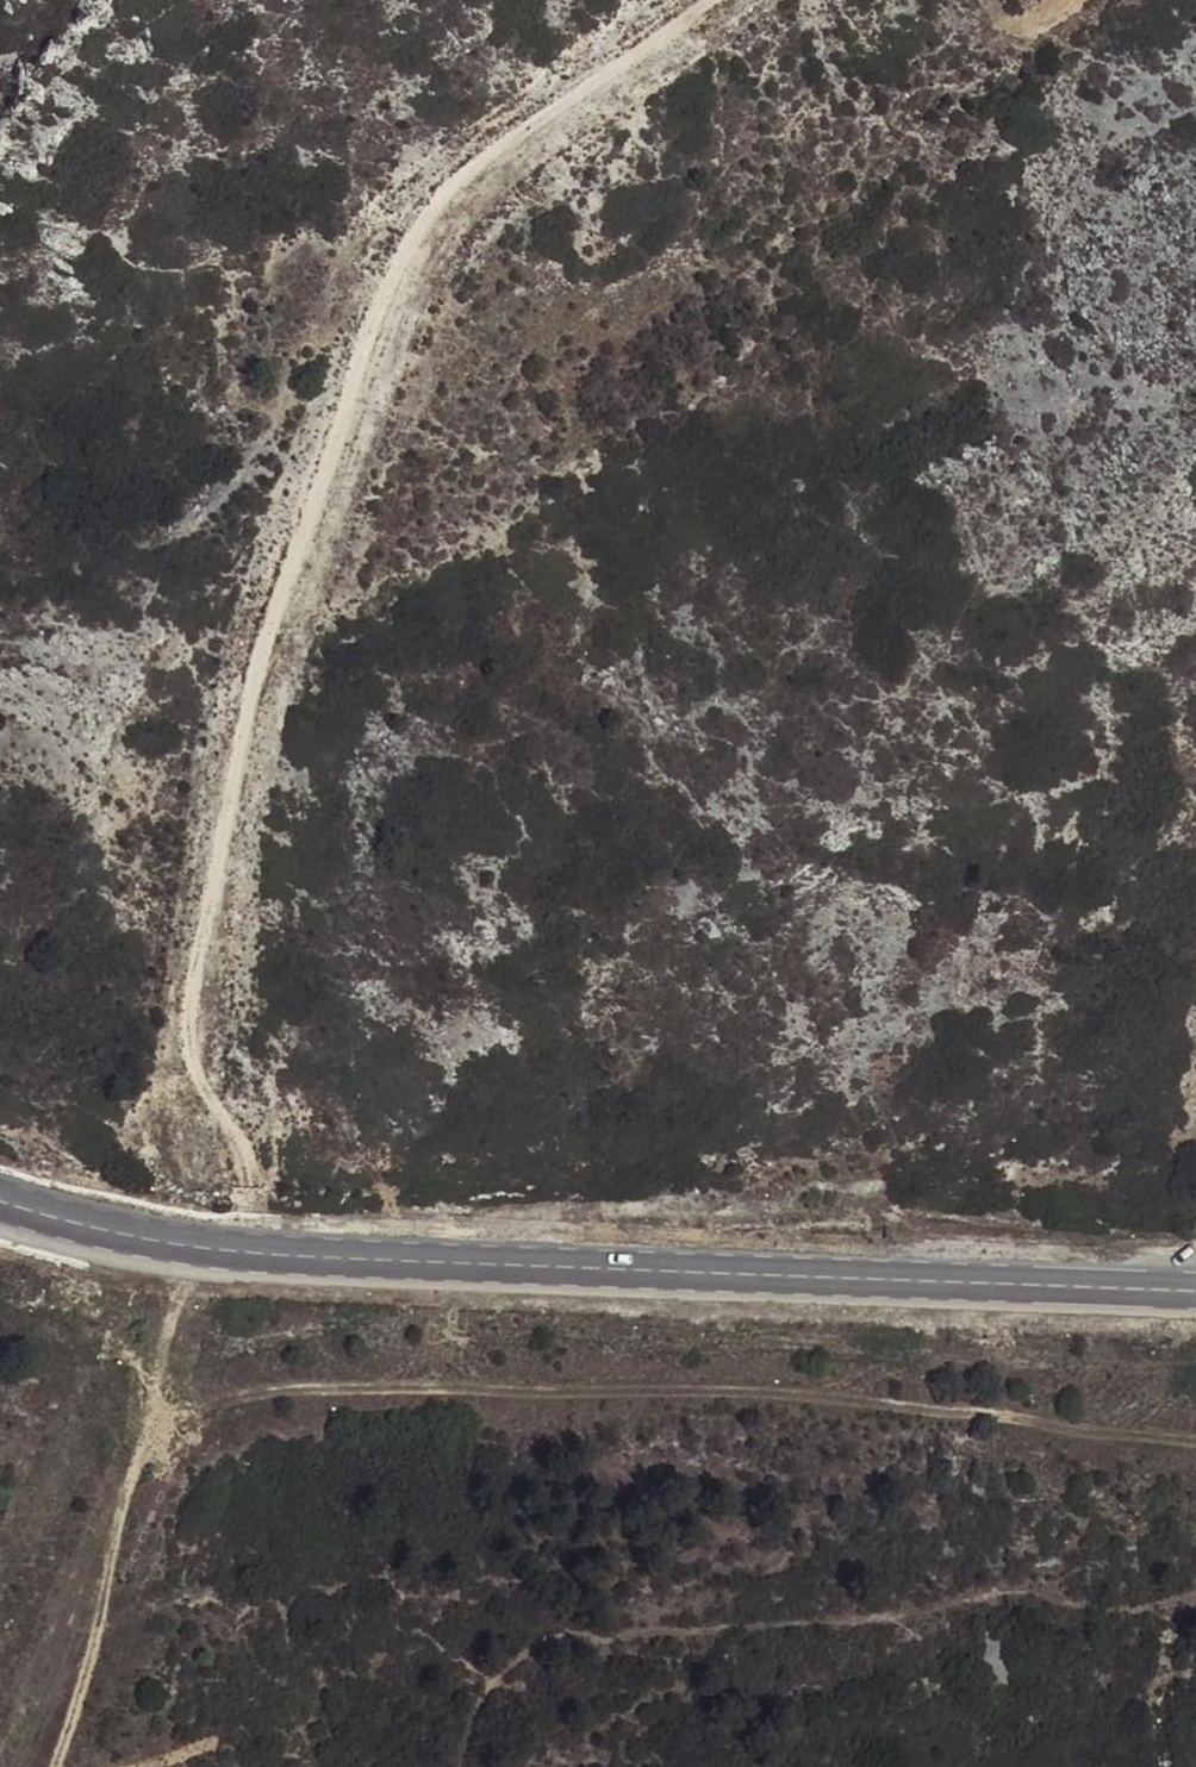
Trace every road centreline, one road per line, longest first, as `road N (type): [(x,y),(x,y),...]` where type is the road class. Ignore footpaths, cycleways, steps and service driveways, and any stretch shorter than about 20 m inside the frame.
road 1 (track): [(238,1256),(239,1138),(193,1060),(195,978),(258,651),(387,291),(426,203),(706,0)]
road 2 (primary): [(0,1206),(238,1256),(1195,1300)]

